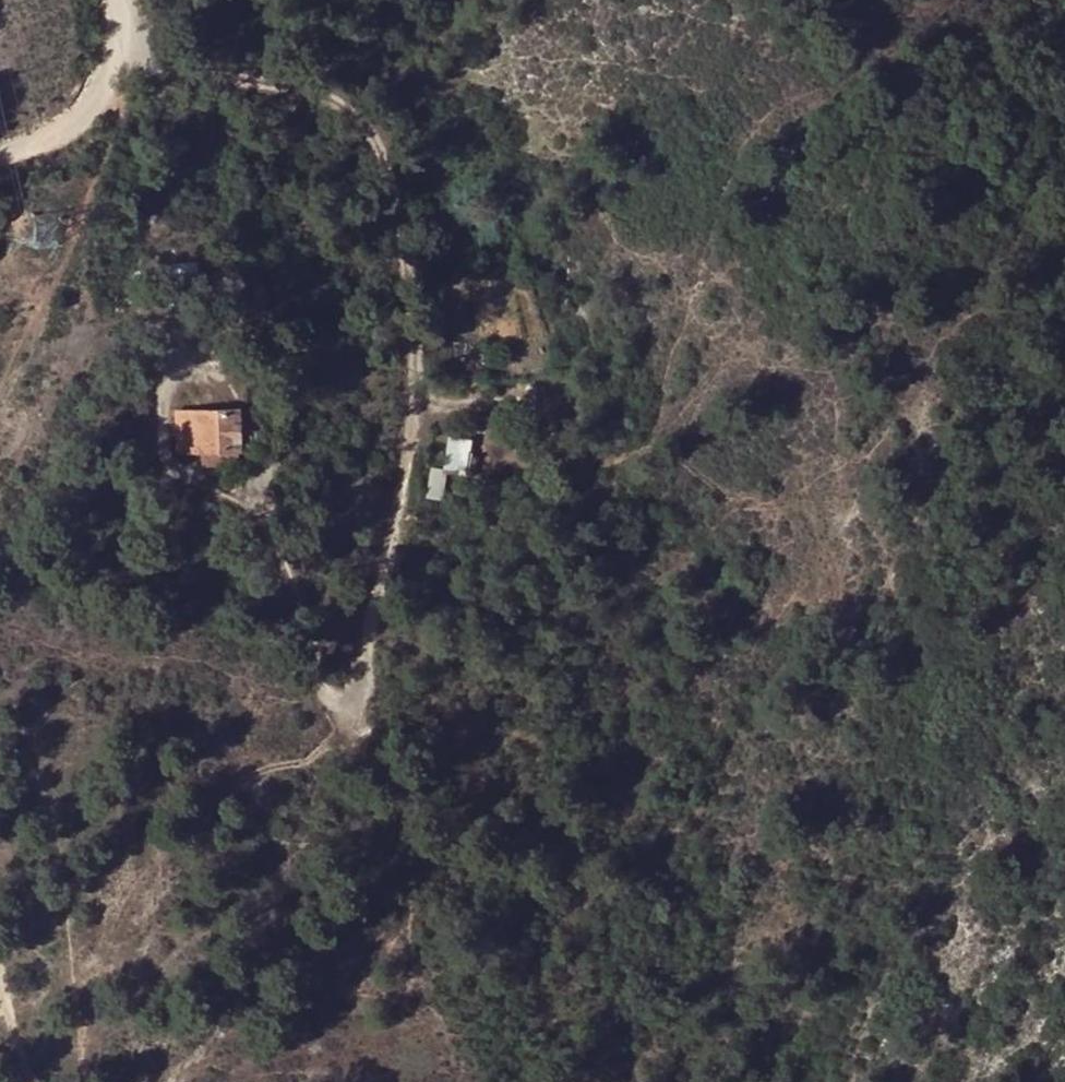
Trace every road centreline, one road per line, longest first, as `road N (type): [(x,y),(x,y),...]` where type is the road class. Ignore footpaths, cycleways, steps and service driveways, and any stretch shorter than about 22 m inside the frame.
road 1 (track): [(164,420),(165,455),(269,525),(320,679),(335,704),(349,710),(361,695),(420,375),(410,280),(385,165),(343,109),(304,90),(119,74)]
road 2 (track): [(0,148),(66,130),(119,74),(126,0)]

